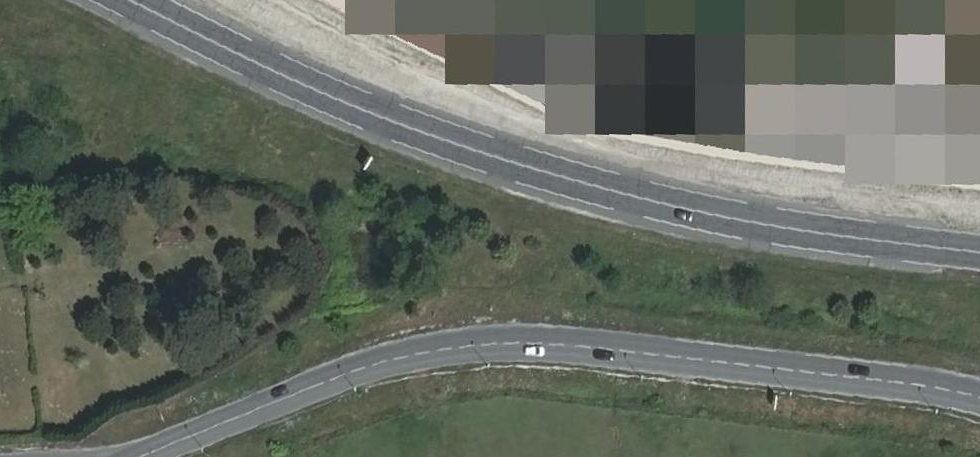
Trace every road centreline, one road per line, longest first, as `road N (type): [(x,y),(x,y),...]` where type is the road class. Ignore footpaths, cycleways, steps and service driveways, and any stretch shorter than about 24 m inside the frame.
road 1 (primary): [(979,249),(597,184),(307,82),(146,0)]
road 2 (tertiary): [(979,401),(555,345),(460,342),(348,369),(150,456)]

